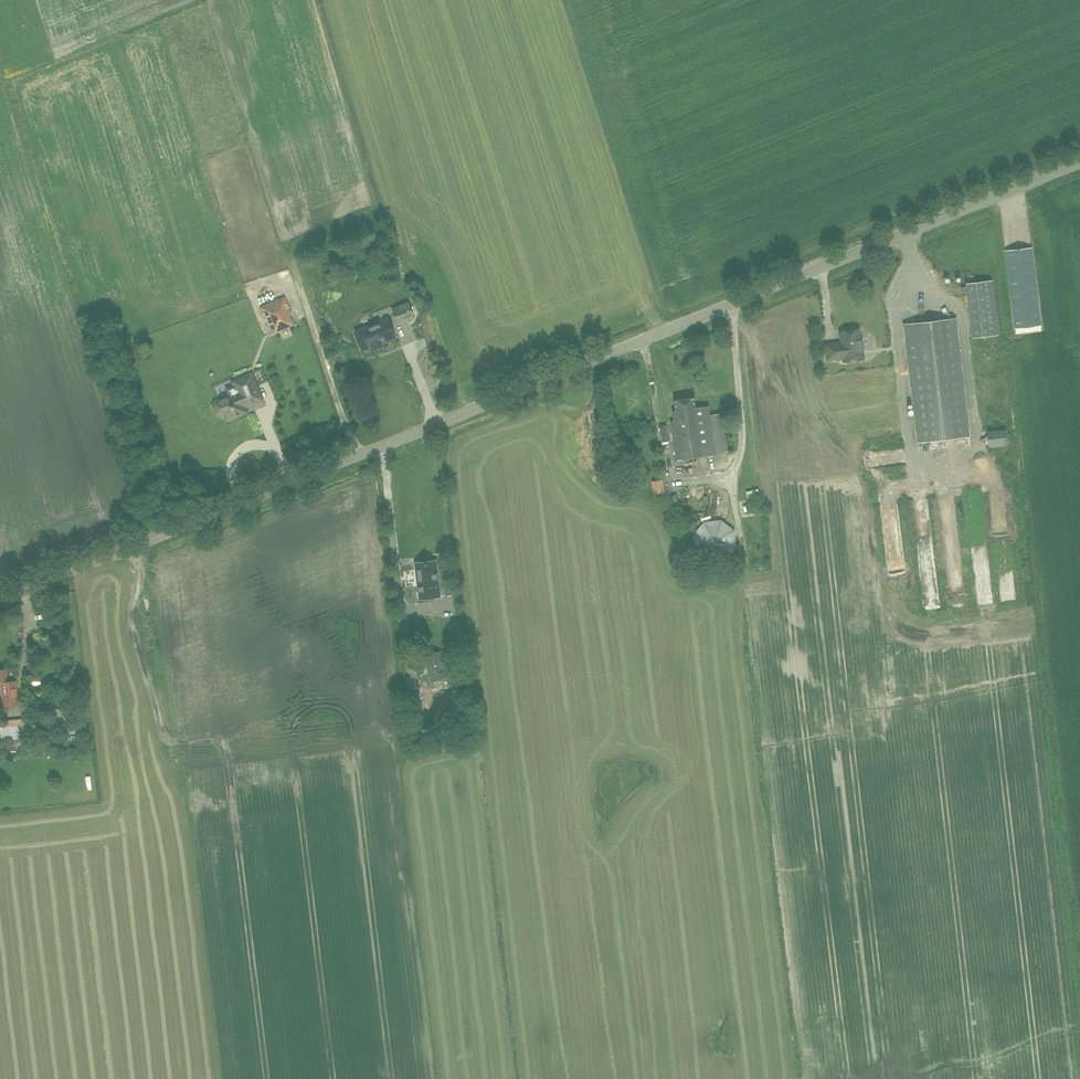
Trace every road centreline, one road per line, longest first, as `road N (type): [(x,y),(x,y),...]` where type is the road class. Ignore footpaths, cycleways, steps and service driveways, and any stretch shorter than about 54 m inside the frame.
road 1 (unclassified): [(0,602),(1079,163)]

